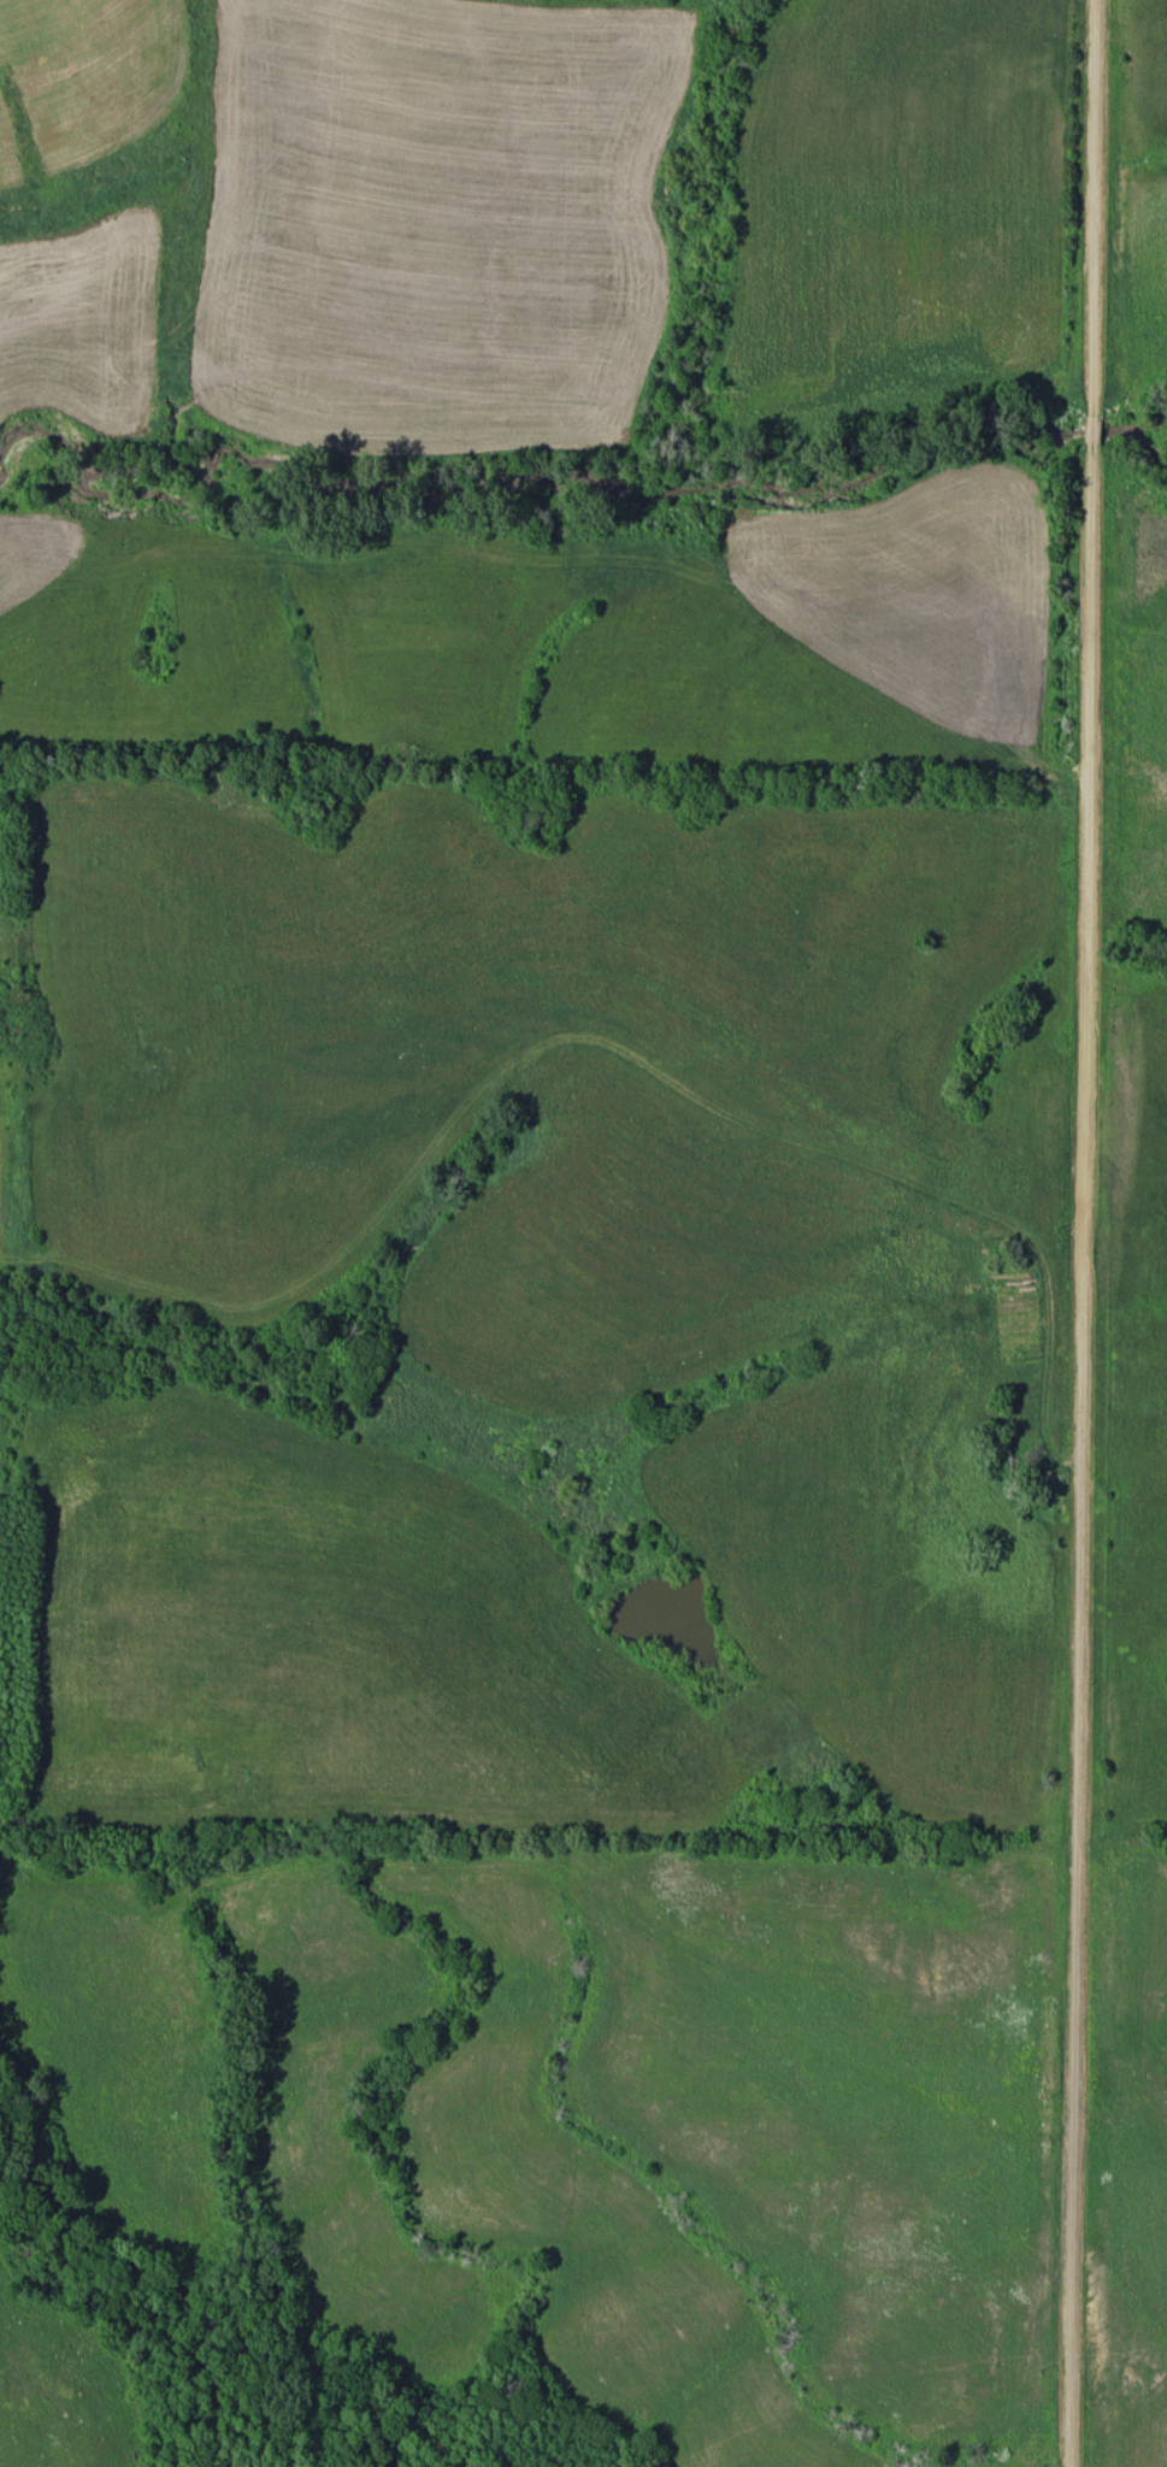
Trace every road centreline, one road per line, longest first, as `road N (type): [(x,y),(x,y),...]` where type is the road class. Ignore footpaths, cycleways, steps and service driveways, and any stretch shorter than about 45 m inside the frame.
road 1 (residential): [(1071,2466),(1074,1242),(1099,0)]

